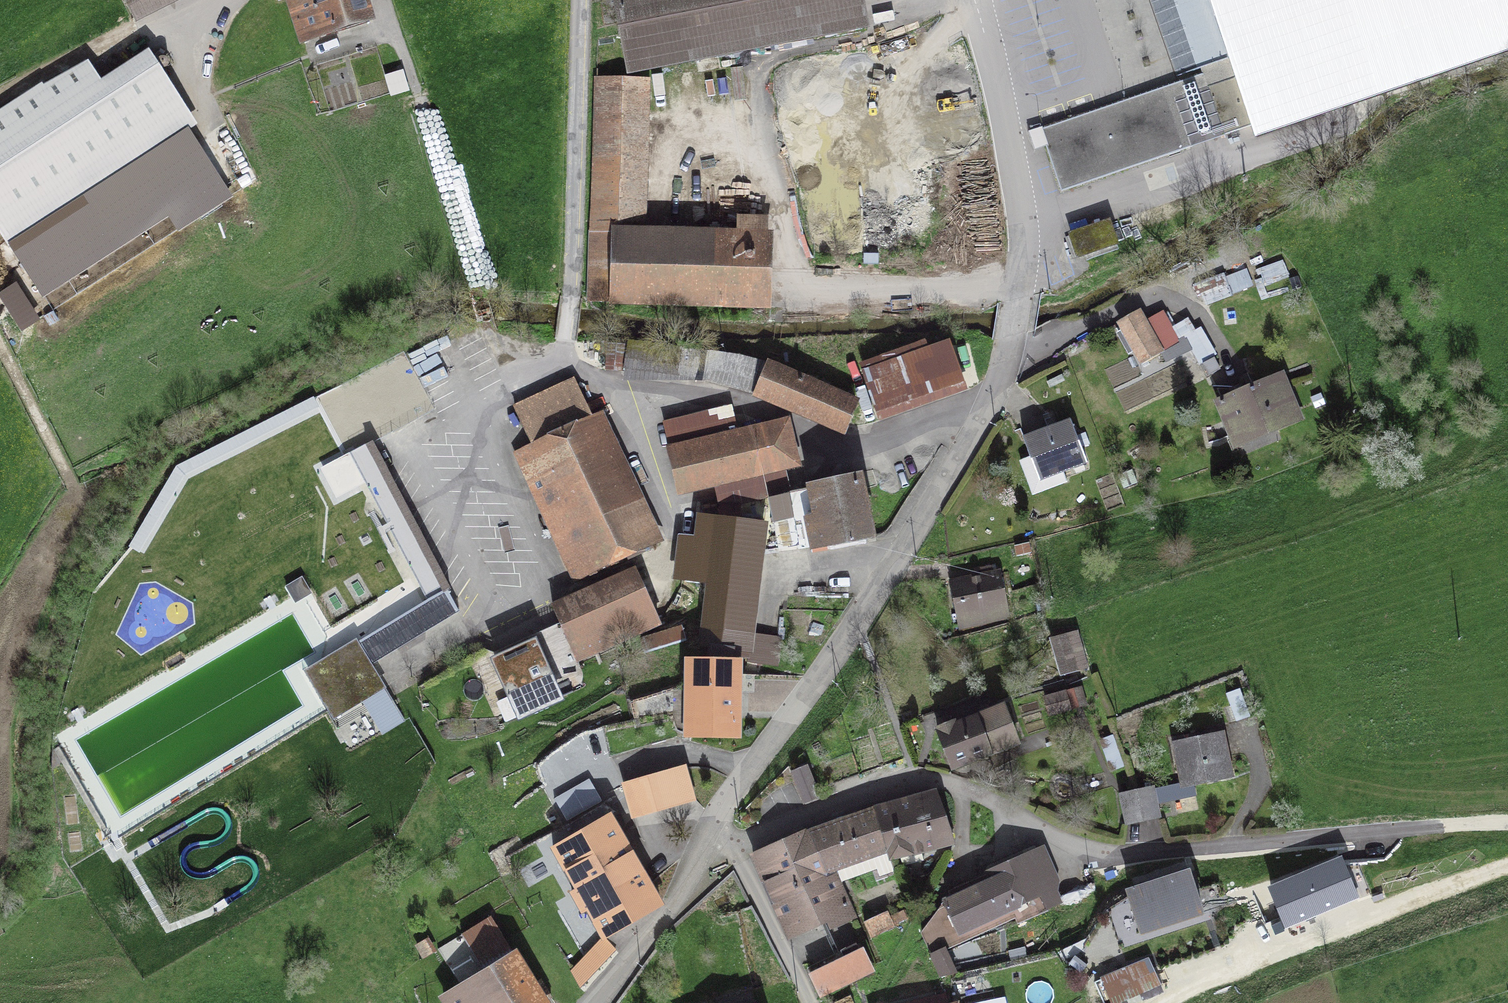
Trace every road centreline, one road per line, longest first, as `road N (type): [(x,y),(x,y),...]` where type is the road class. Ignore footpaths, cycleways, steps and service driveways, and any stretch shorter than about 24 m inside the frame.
road 1 (residential): [(705,839),(905,549),(992,399),(1010,339)]
road 2 (residential): [(705,839),(733,846),(922,782),(1099,851),(1179,850)]
road 3 (track): [(1507,863),(1167,1002)]
road 4 (track): [(518,381),(484,315),(400,41)]
road 5 (residential): [(974,0),(1024,225),(1010,339)]
road 6 (track): [(1179,850),(1507,822)]
road 7 (residential): [(596,1002),(668,910),(705,839)]

